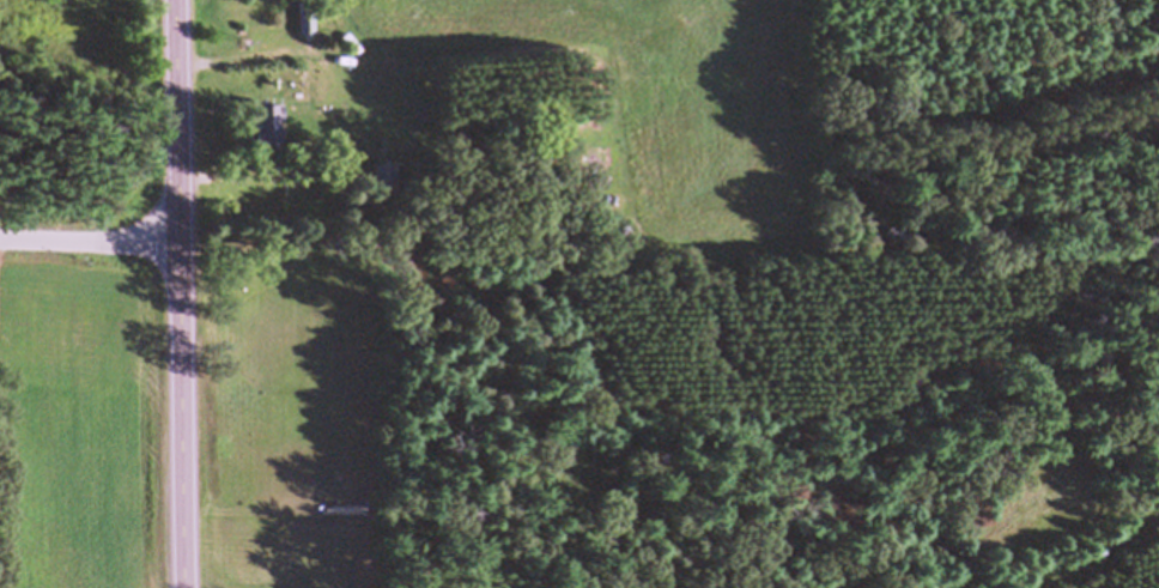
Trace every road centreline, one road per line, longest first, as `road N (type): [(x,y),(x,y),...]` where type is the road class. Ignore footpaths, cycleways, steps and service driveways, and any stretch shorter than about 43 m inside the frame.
road 1 (secondary): [(176,587),(167,0)]
road 2 (track): [(0,236),(171,242)]

